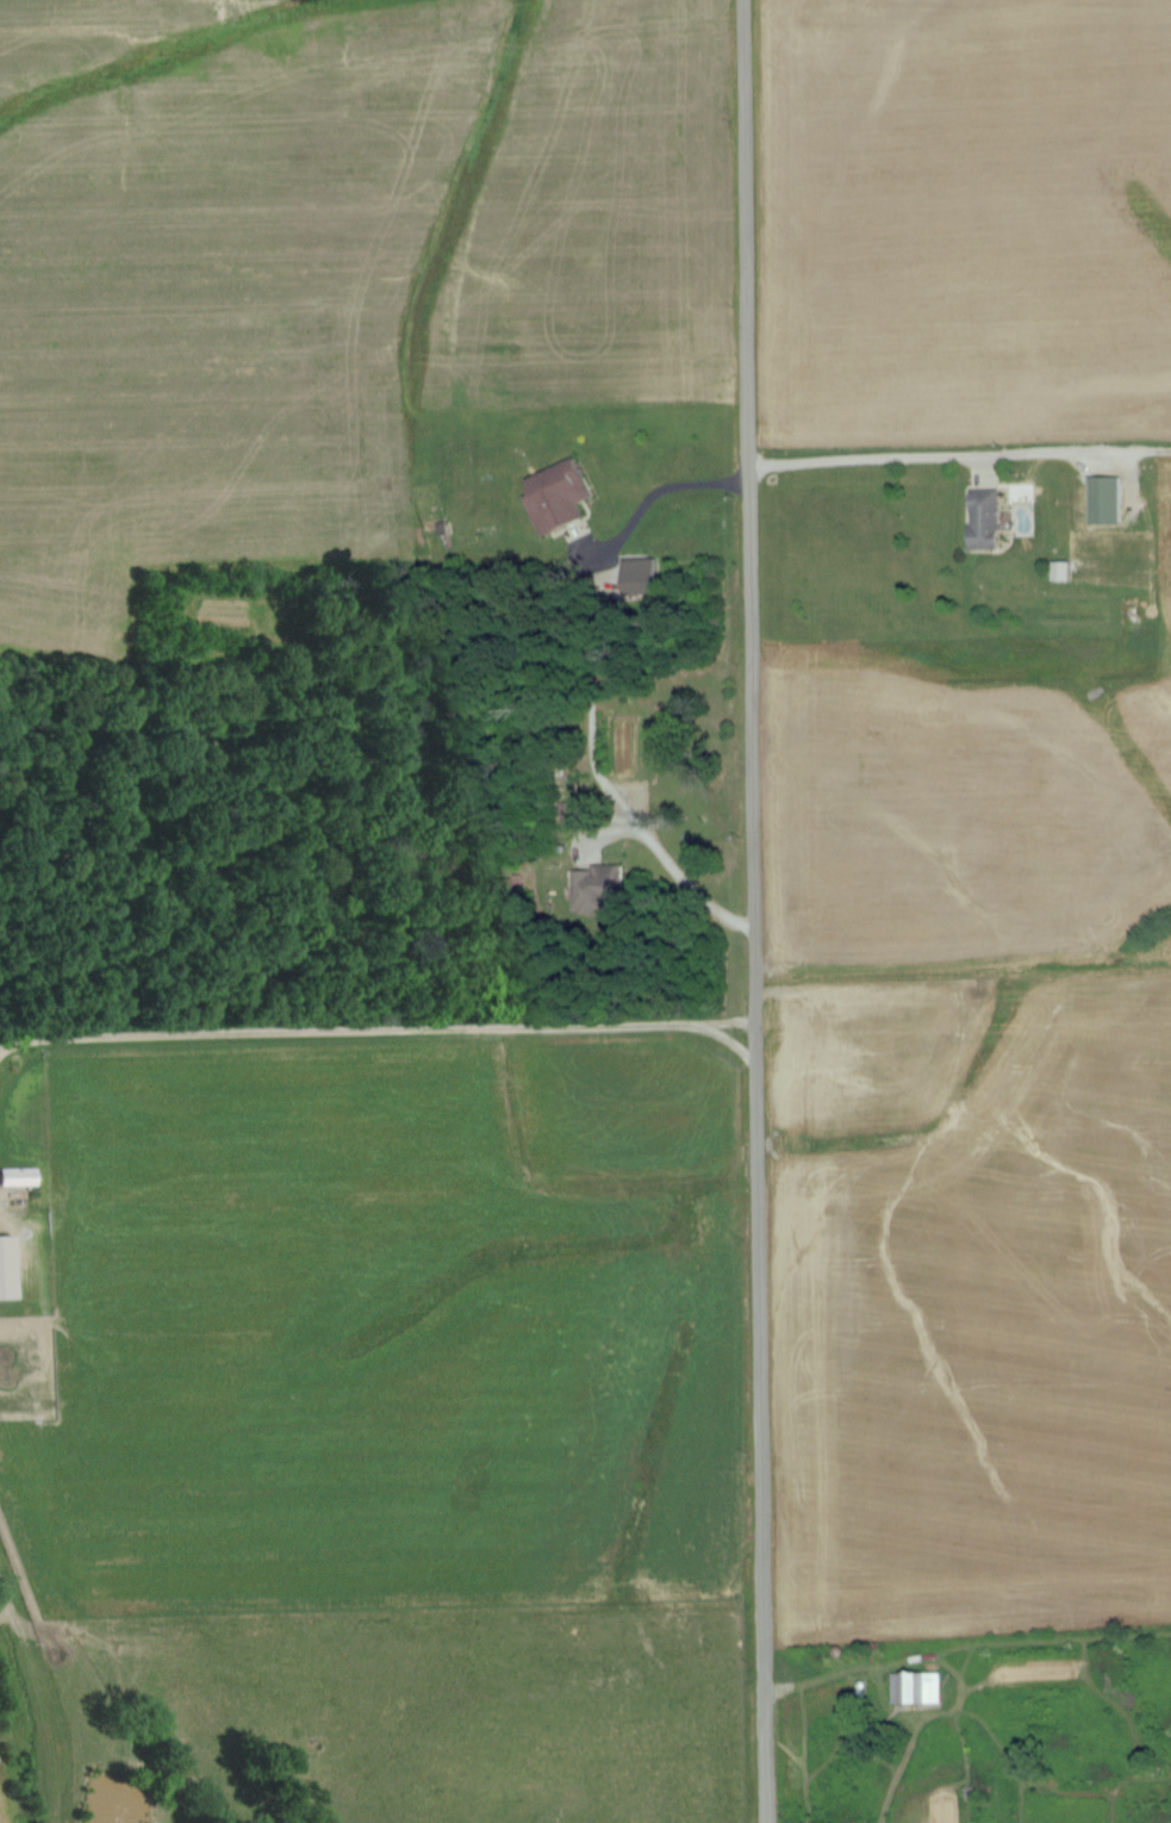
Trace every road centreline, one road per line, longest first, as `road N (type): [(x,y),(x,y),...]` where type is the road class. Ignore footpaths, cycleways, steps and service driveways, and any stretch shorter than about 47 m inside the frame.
road 1 (residential): [(769,1822),(742,0)]

